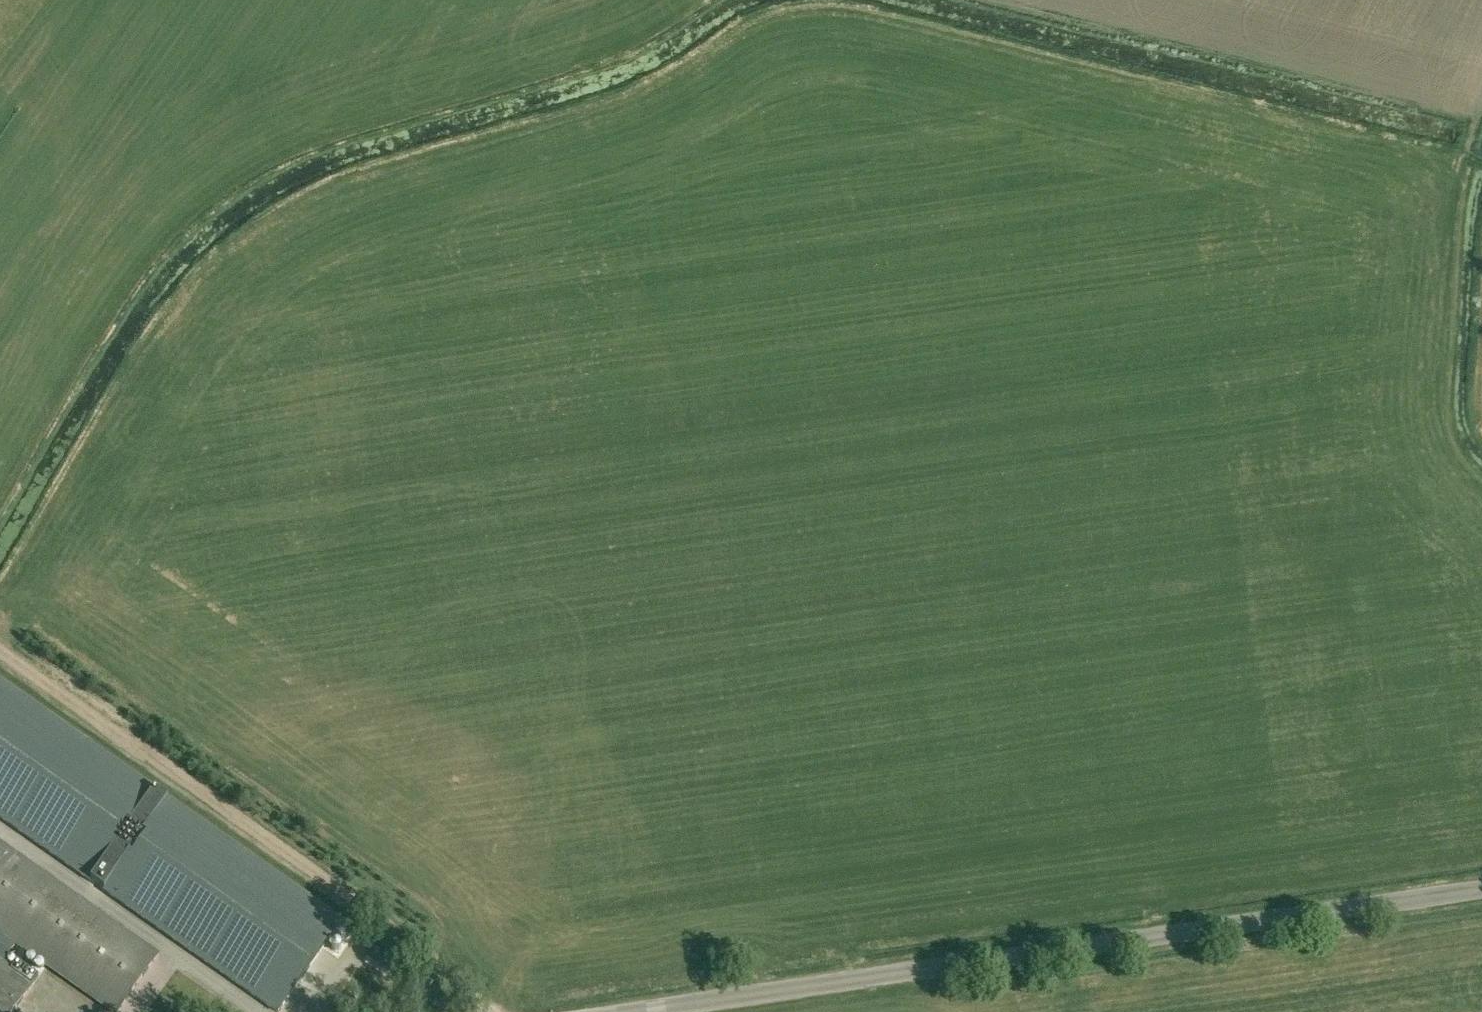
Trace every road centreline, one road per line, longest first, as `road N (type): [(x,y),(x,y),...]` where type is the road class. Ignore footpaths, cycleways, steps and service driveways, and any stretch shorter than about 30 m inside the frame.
road 1 (unclassified): [(612,1011),(969,947),(1481,883)]
road 2 (track): [(499,1011),(0,654)]

